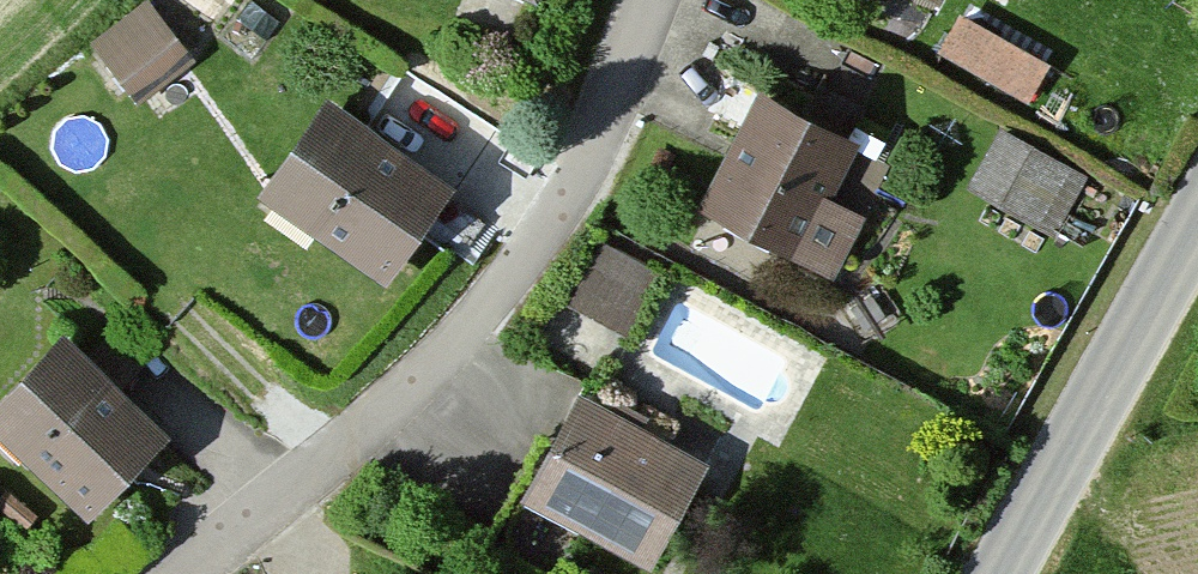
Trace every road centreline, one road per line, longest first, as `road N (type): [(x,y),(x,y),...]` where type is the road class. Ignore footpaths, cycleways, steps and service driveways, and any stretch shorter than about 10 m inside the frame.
road 1 (residential): [(183,573),(457,362),(596,167),(658,0)]
road 2 (unclassified): [(1004,573),(1197,219)]

